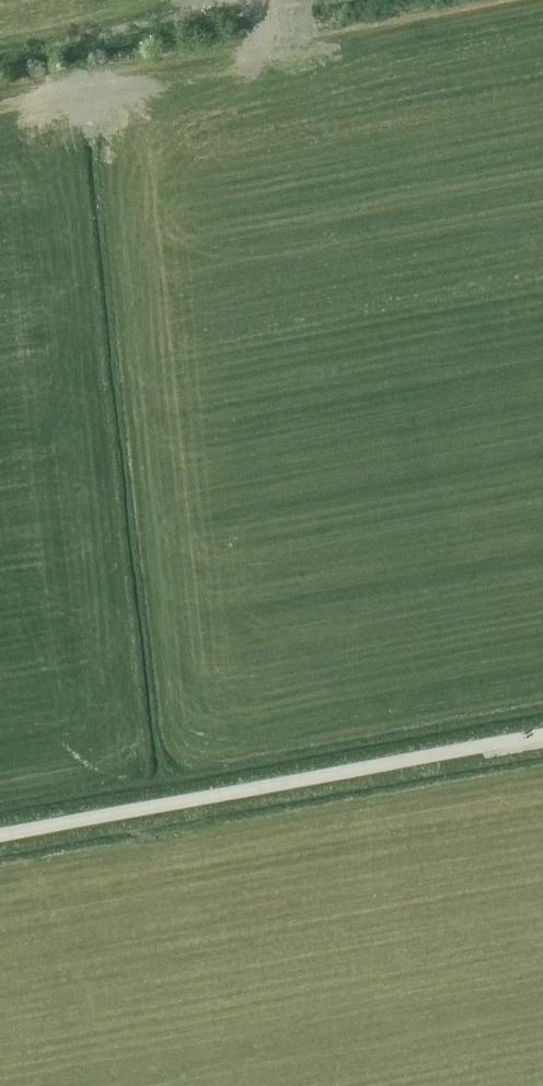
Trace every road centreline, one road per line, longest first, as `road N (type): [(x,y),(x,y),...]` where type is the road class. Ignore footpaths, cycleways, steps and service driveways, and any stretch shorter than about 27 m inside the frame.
road 1 (unclassified): [(0,834),(542,734)]

